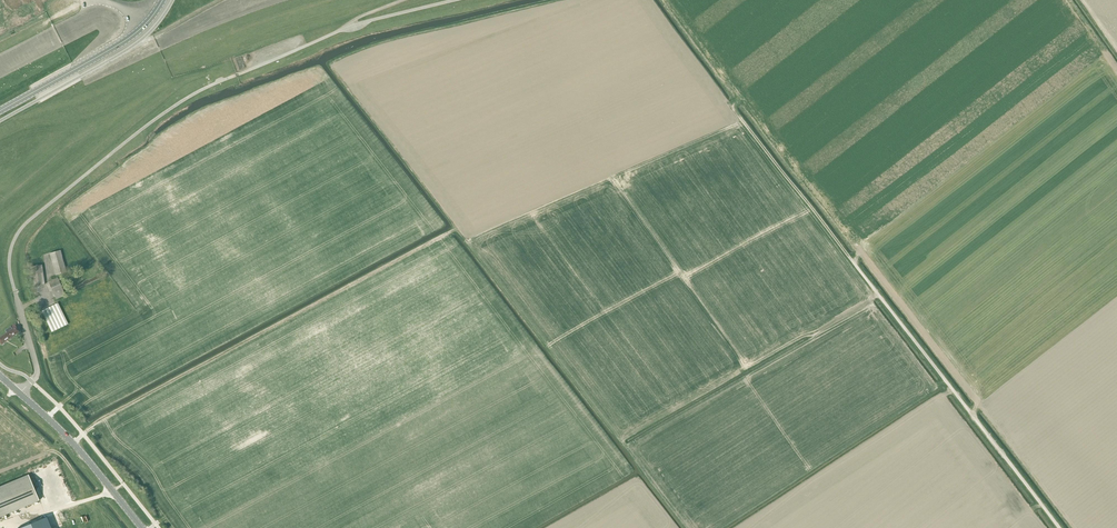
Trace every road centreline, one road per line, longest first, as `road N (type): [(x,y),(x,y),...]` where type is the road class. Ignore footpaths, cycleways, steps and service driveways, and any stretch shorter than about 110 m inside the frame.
road 1 (unclassified): [(1060,527),(853,261)]
road 2 (track): [(853,261),(726,101)]
road 3 (primary): [(0,111),(123,42),(163,0)]
road 4 (primary): [(142,527),(20,394)]

